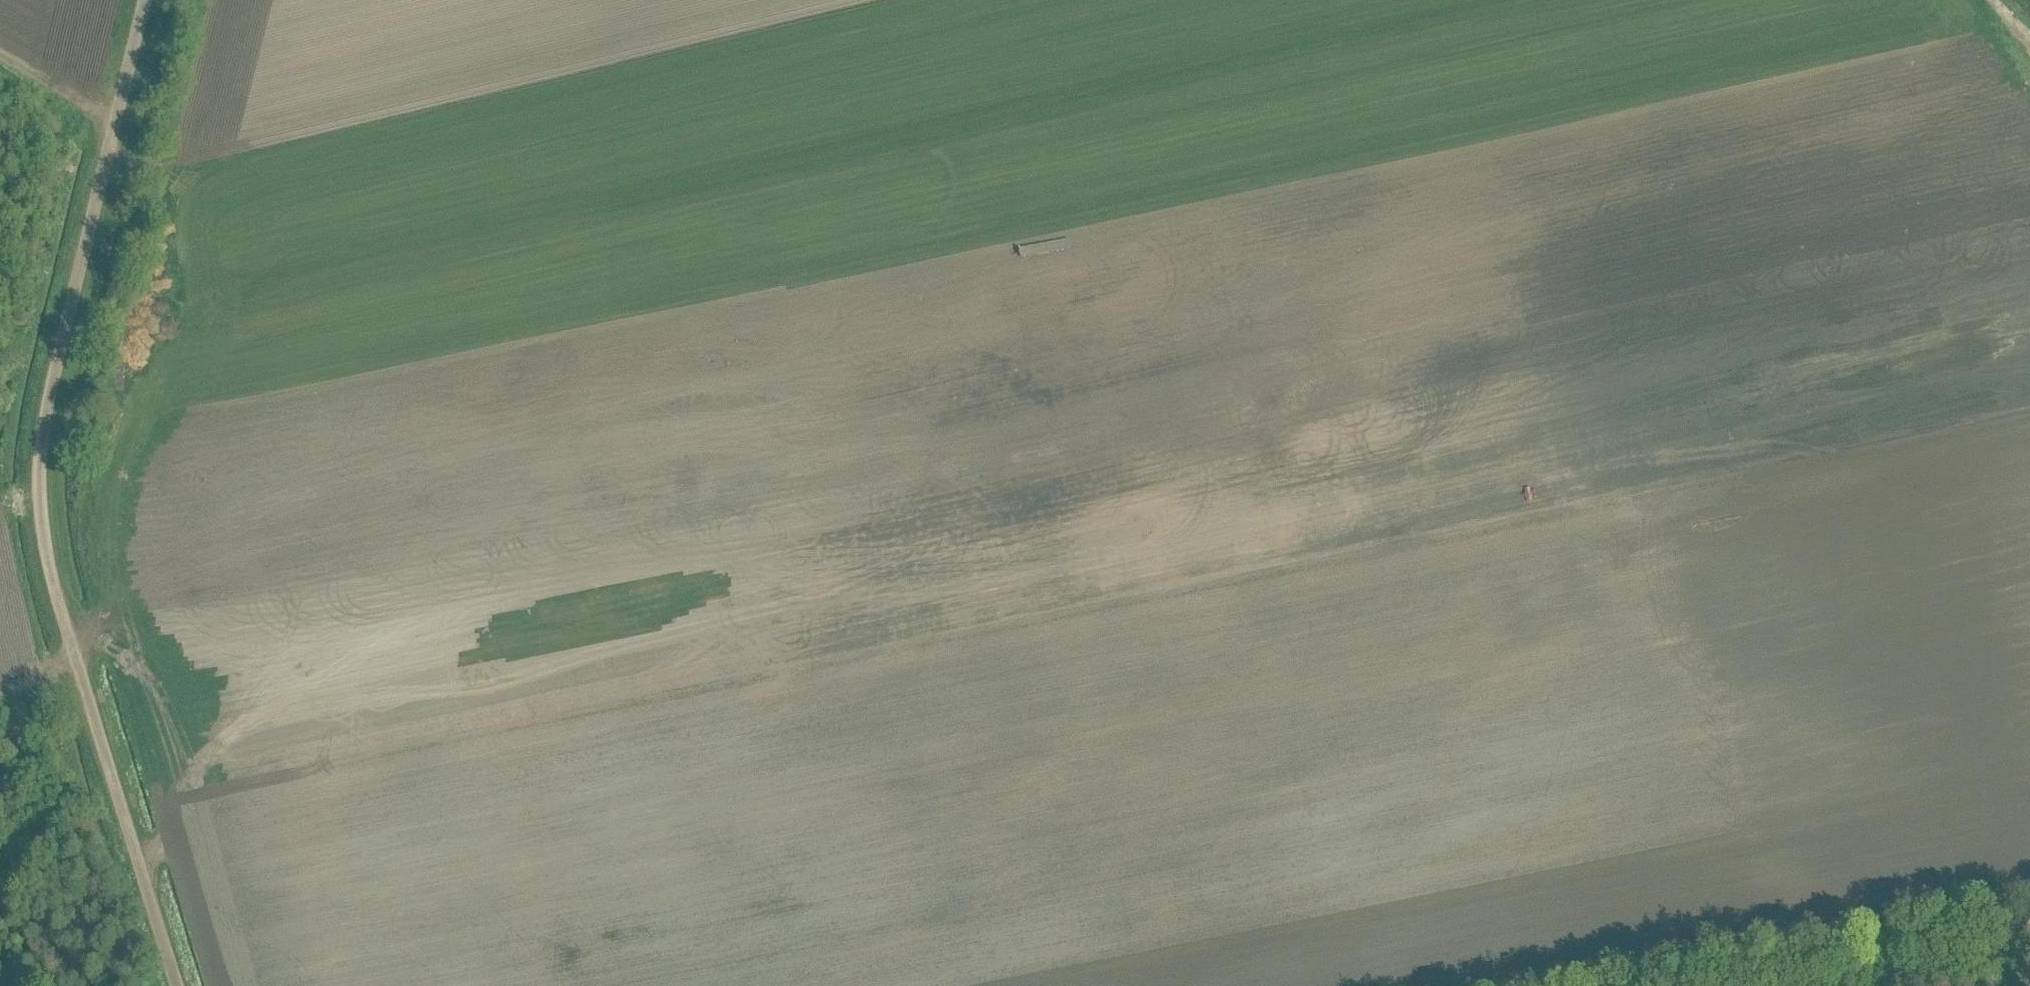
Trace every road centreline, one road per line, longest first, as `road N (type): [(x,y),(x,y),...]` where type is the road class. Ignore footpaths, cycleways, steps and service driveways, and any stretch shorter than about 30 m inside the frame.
road 1 (unclassified): [(177,985),(47,562),(39,484),(44,422),(146,0)]
road 2 (track): [(1731,985),(2029,923)]
road 3 (track): [(117,121),(0,55)]

